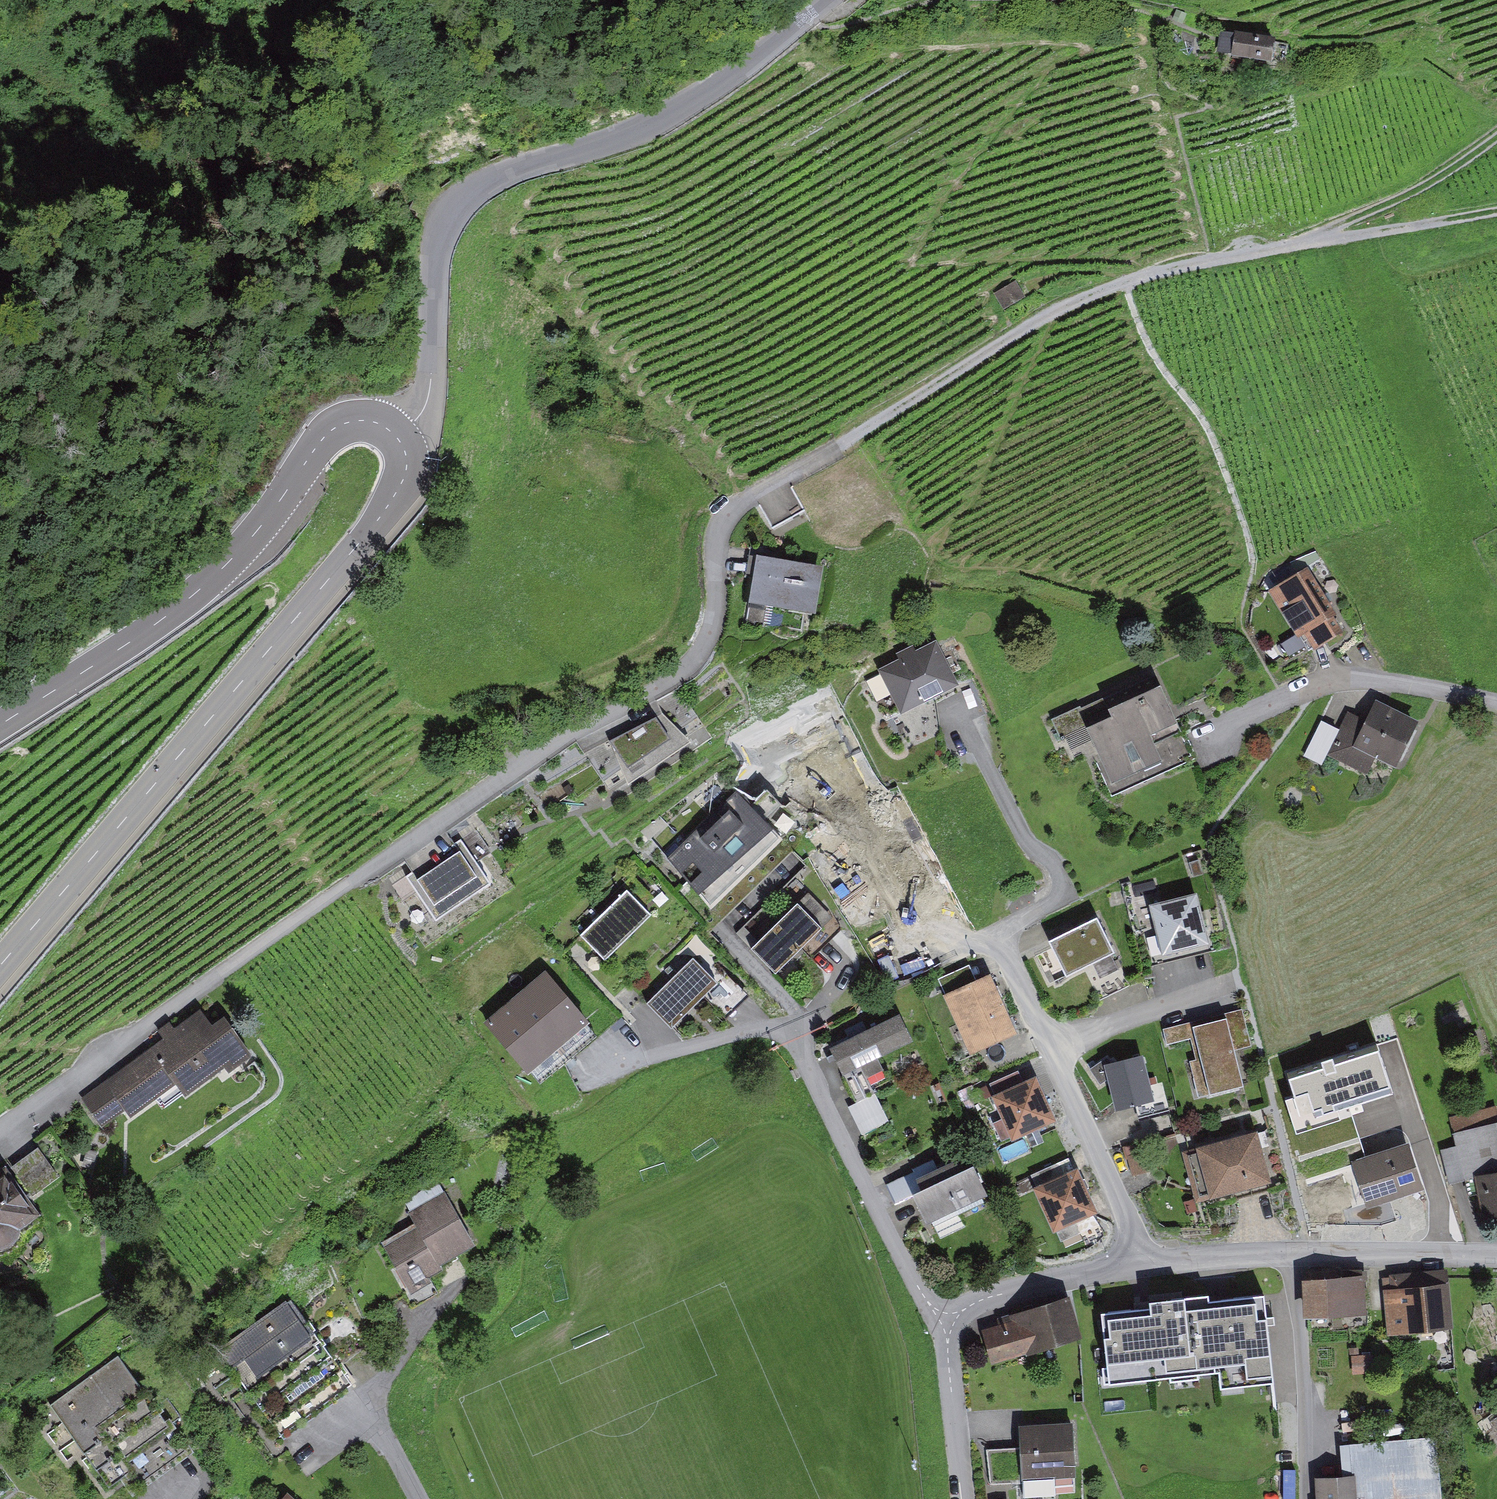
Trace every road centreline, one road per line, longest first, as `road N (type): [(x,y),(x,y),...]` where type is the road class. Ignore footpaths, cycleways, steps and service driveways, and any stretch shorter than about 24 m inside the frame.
road 1 (residential): [(859,434),(726,512),(714,540),(715,603),(700,650),(682,671),(507,779),(0,1132)]
road 2 (track): [(1496,217),(1210,259),(1098,292),(1028,323),(859,434)]
road 3 (secondary): [(0,966),(390,506),(405,473),(398,437)]
road 4 (tertiary): [(824,0),(728,78),(629,133),(491,177),(458,202),(435,246),(424,408),(398,437)]
road 5 (secondary): [(398,437),(373,421),(331,429),(218,574),(0,726)]
road 6 (residential): [(937,1322),(796,1035),(763,1029),(677,1050)]
road 7 (residential): [(1143,1263),(1496,1257)]
road 8 (residential): [(1143,1263),(1000,941)]
road 9 (residential): [(1496,701),(1403,682),(1328,681),(1206,735)]
road 10 (track): [(1302,242),(1411,190),(1496,134)]
road 11 (residential): [(937,1322),(1042,1285),(1143,1263)]
road 12 (residential): [(967,1498),(952,1361),(937,1322)]
road 13 (track): [(1214,37),(1155,15),(1045,0)]
road 14 (track): [(941,0),(829,27),(800,22)]

